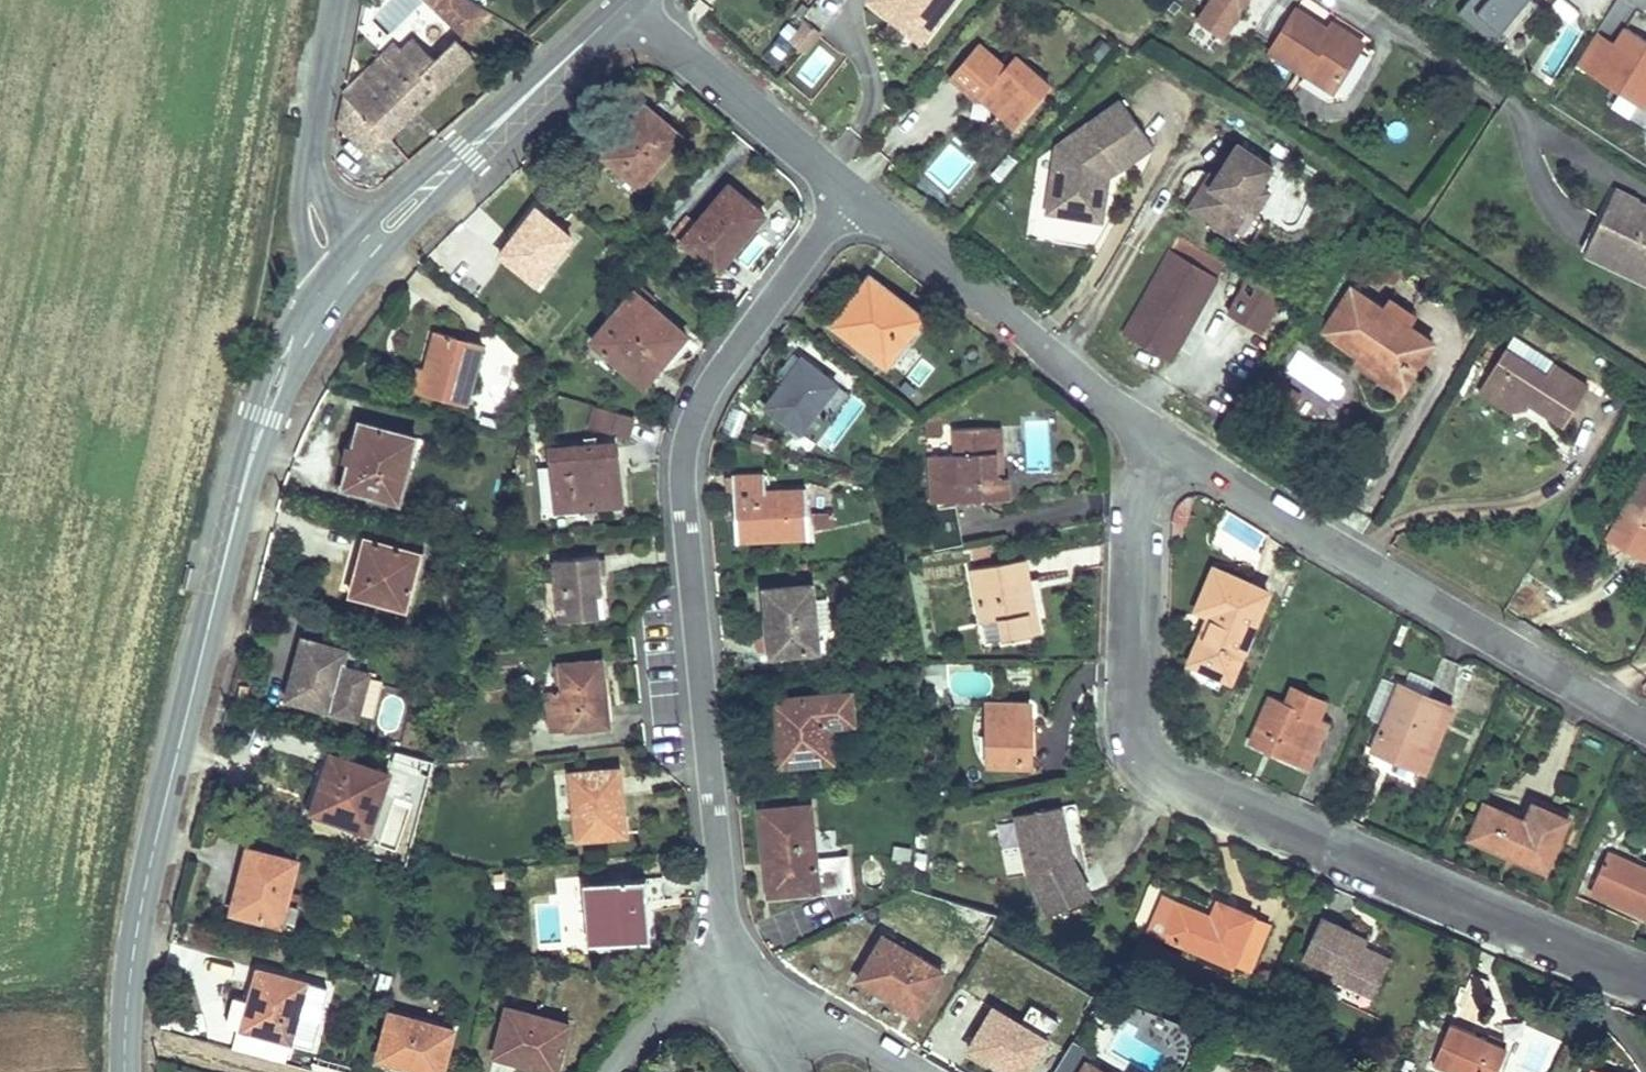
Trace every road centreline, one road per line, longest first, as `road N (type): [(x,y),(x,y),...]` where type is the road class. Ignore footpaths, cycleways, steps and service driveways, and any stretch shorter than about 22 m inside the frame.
road 1 (residential): [(1148,431),(1130,716),(1158,769),(1645,981)]
road 2 (residential): [(732,975),(684,492),(688,444),(738,345),(853,196)]
road 3 (secondary): [(126,1071),(142,901),(262,417),(335,286)]
road 4 (residential): [(1148,431),(1645,725)]
road 5 (residential): [(853,196),(1148,431)]
road 6 (secondary): [(364,251),(628,3)]
road 7 (residential): [(628,3),(853,196)]
road 8 (residential): [(752,1015),(850,1037),(910,1071)]
road 9 (residential): [(308,165),(337,0)]
road 10 (residential): [(614,1071),(652,1025),(732,975)]
road 11 (residential): [(308,165),(302,205),(308,246),(335,286)]

